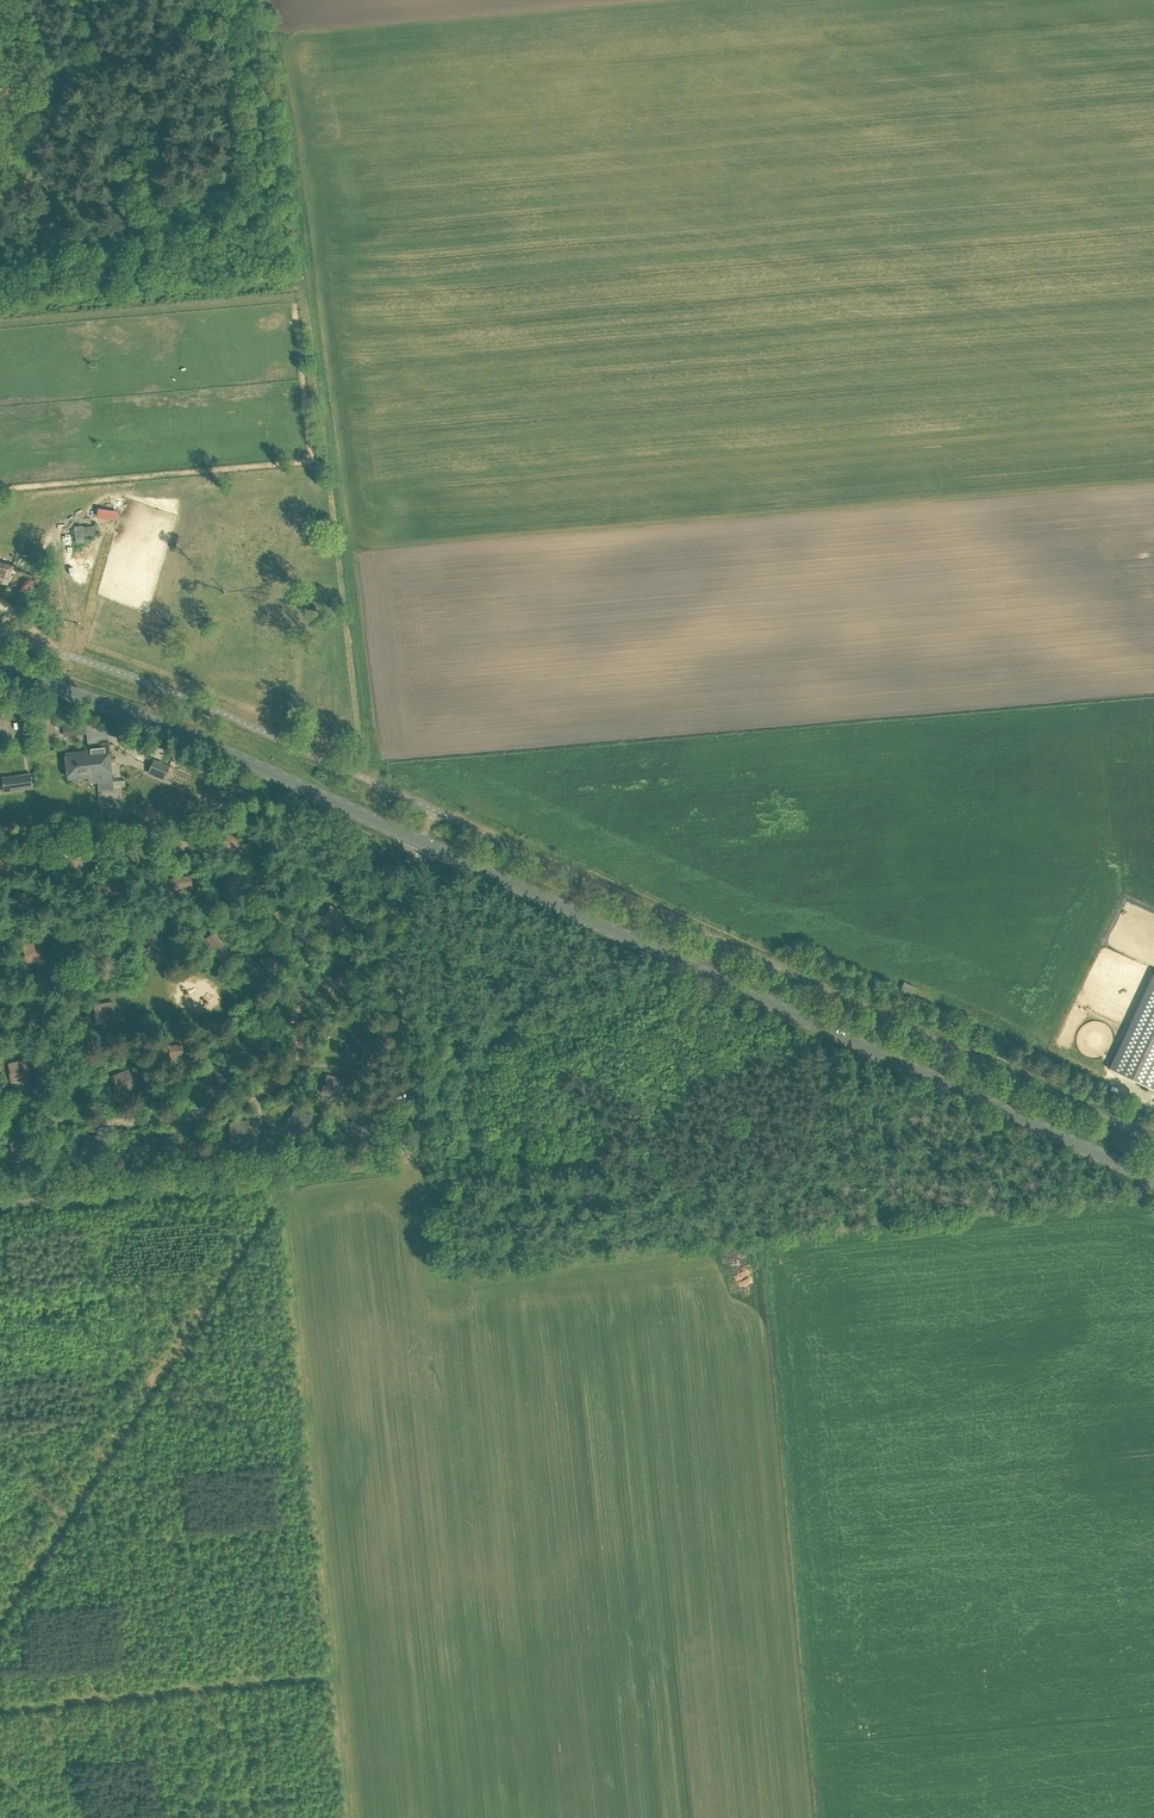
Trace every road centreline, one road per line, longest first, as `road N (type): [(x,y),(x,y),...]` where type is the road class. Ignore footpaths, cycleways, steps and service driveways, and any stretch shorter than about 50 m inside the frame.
road 1 (secondary): [(1153,1180),(423,843)]
road 2 (unclassified): [(423,843),(391,923),(418,1128),(405,1159),(0,1204)]
road 3 (secondary): [(423,843),(147,720),(0,672)]

